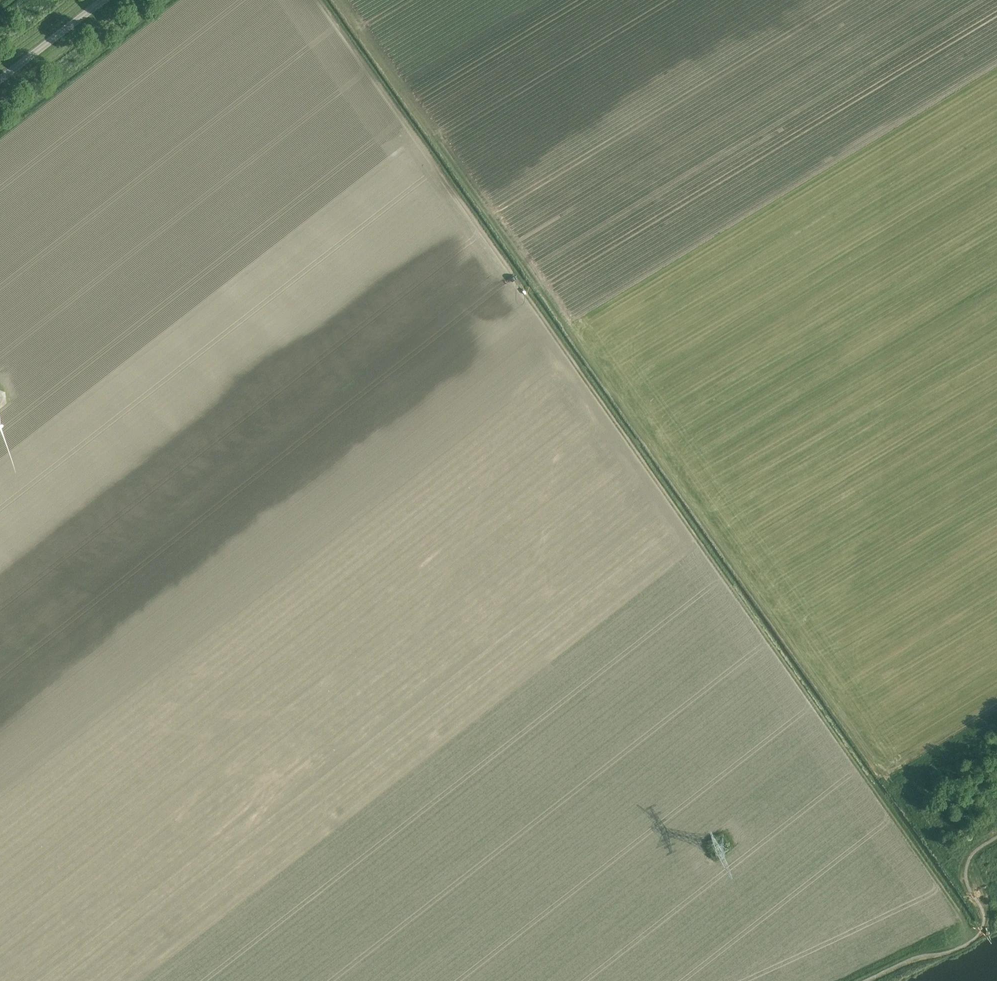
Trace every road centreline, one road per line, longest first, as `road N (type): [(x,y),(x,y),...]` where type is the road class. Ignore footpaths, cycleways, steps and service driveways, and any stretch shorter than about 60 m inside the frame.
road 1 (tertiary): [(0,80),(104,0)]

